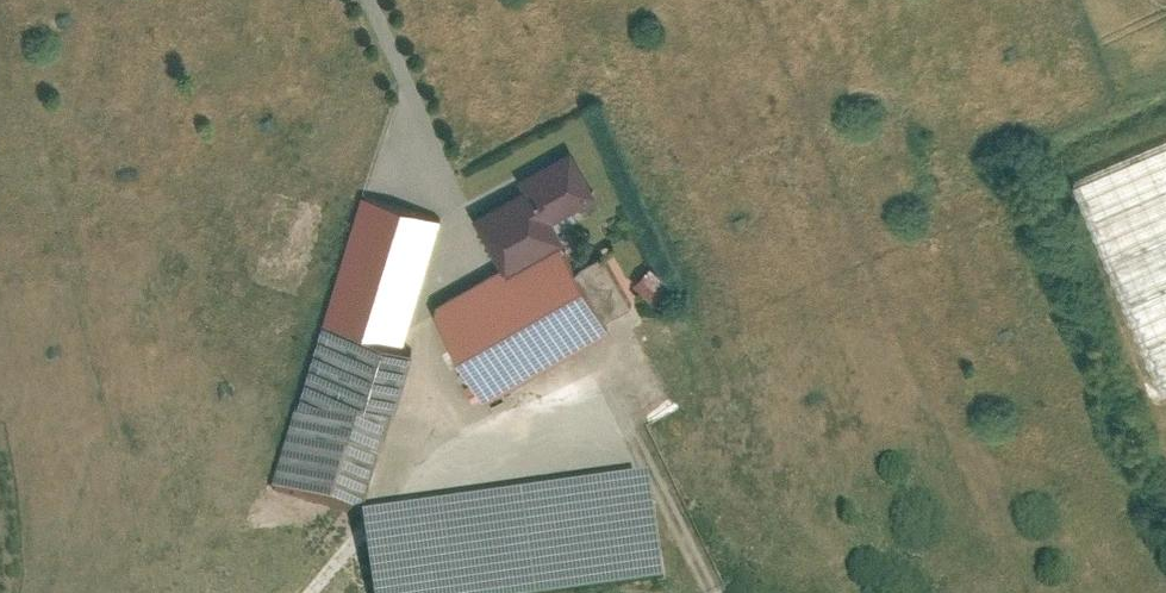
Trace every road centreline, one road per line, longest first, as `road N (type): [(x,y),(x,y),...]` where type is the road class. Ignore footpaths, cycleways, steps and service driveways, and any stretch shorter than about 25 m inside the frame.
road 1 (unclassified): [(440,187),(359,0)]

